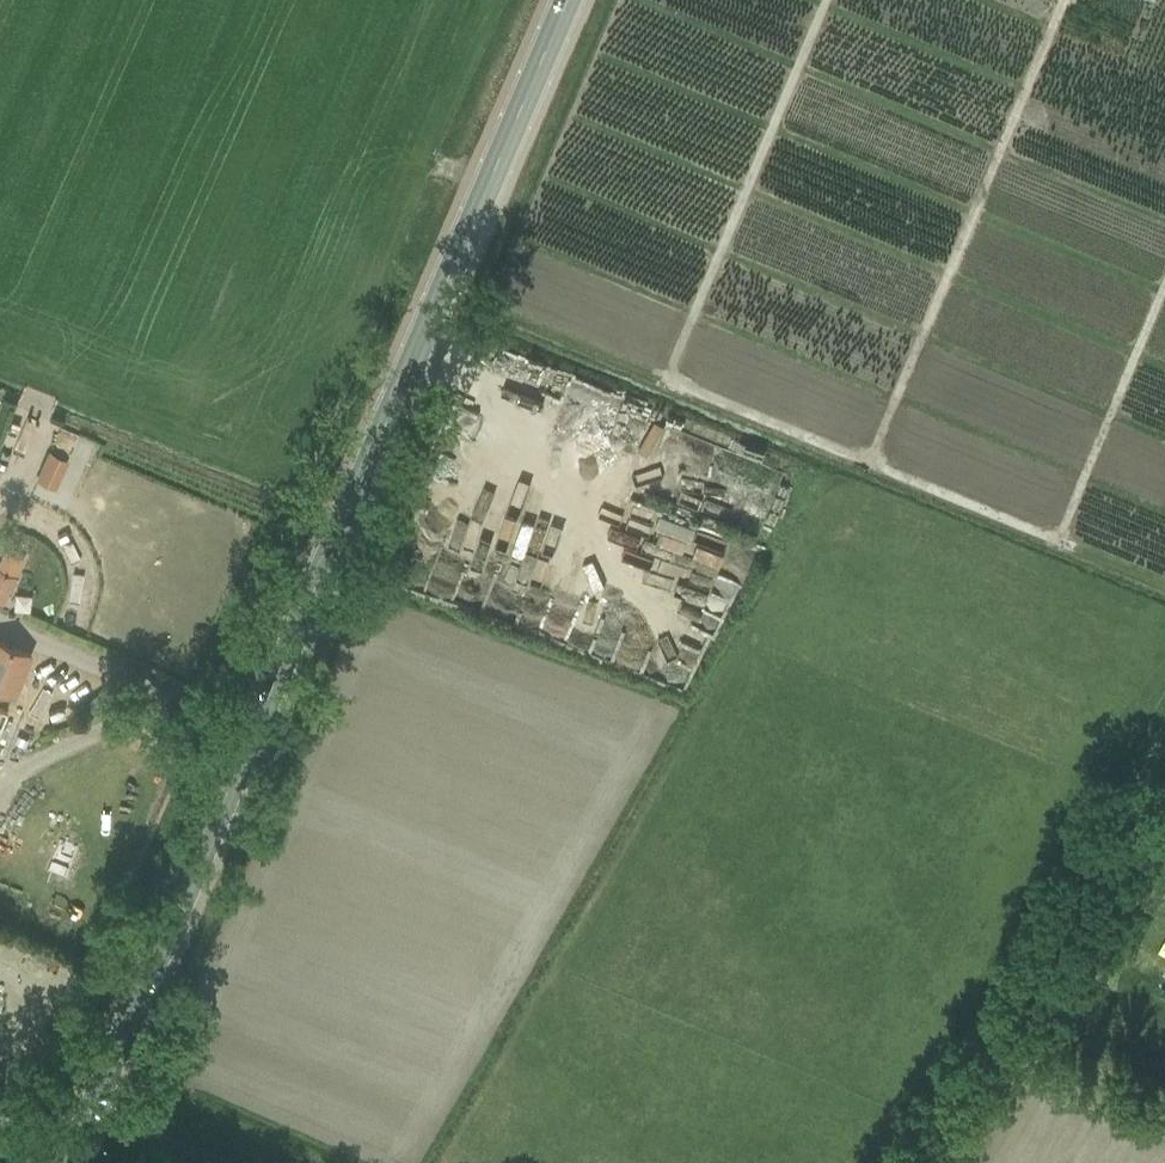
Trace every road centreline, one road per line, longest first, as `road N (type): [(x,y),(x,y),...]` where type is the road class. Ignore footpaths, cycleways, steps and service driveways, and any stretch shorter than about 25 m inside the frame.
road 1 (primary): [(70,1159),(567,0)]
road 2 (track): [(923,1162),(1164,740)]
road 3 (track): [(203,1162),(88,1117)]

